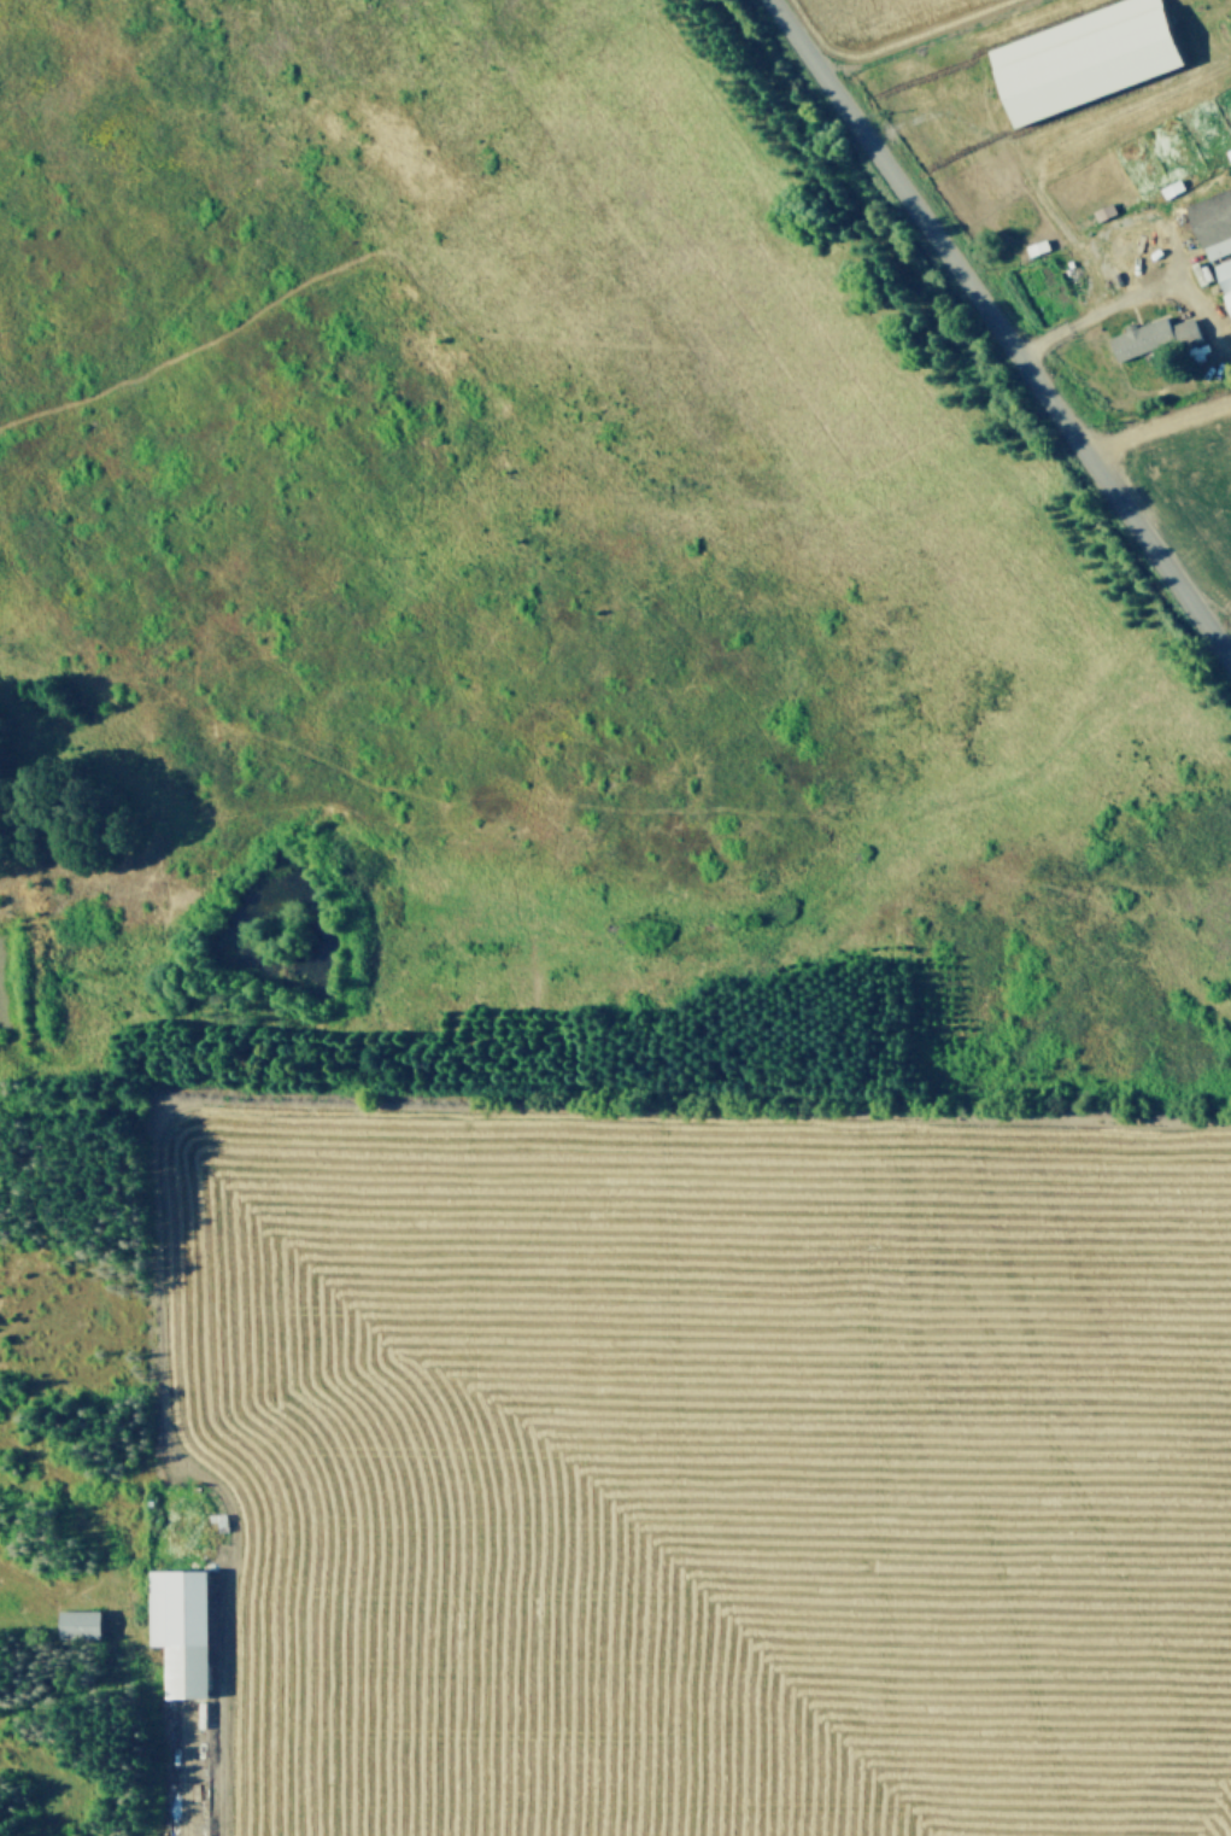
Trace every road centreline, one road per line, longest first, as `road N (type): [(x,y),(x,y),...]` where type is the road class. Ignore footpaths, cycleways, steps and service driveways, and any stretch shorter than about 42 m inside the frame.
road 1 (residential): [(769,0),(1230,662)]
road 2 (track): [(1084,452),(1230,400)]

